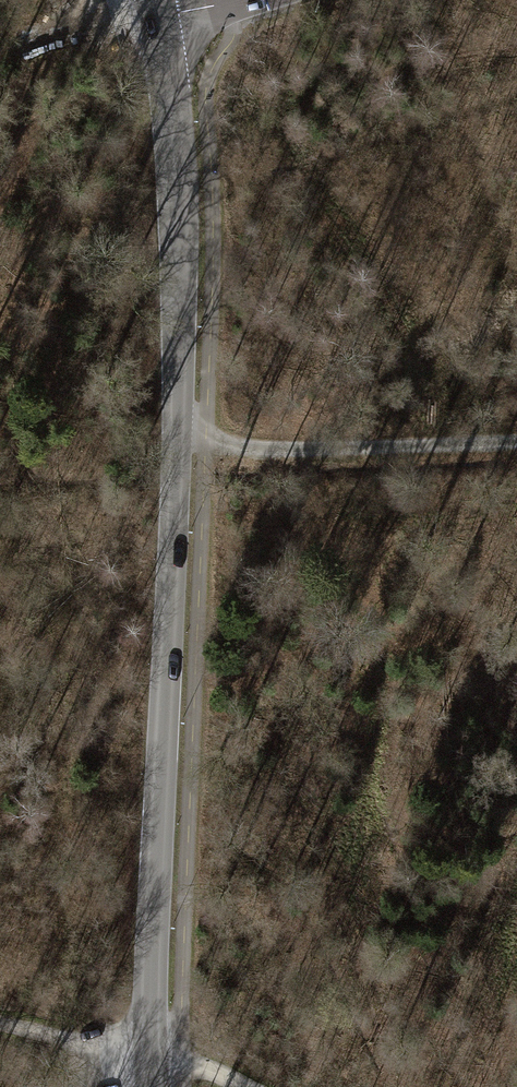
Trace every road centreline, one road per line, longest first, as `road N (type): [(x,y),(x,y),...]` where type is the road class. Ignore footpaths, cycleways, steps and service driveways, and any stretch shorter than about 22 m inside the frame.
road 1 (tertiary): [(145,1086),(177,304),(174,153),(158,13)]
road 2 (track): [(516,438),(173,450)]
road 3 (track): [(0,1026),(142,1054)]

